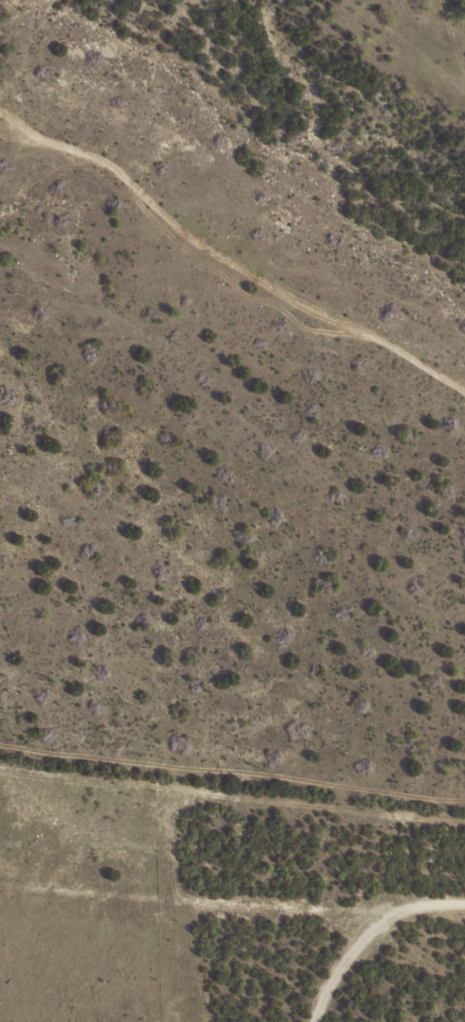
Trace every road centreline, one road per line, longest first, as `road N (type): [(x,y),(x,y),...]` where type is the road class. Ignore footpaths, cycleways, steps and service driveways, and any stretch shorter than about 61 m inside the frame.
road 1 (residential): [(464,906),(0,899)]

